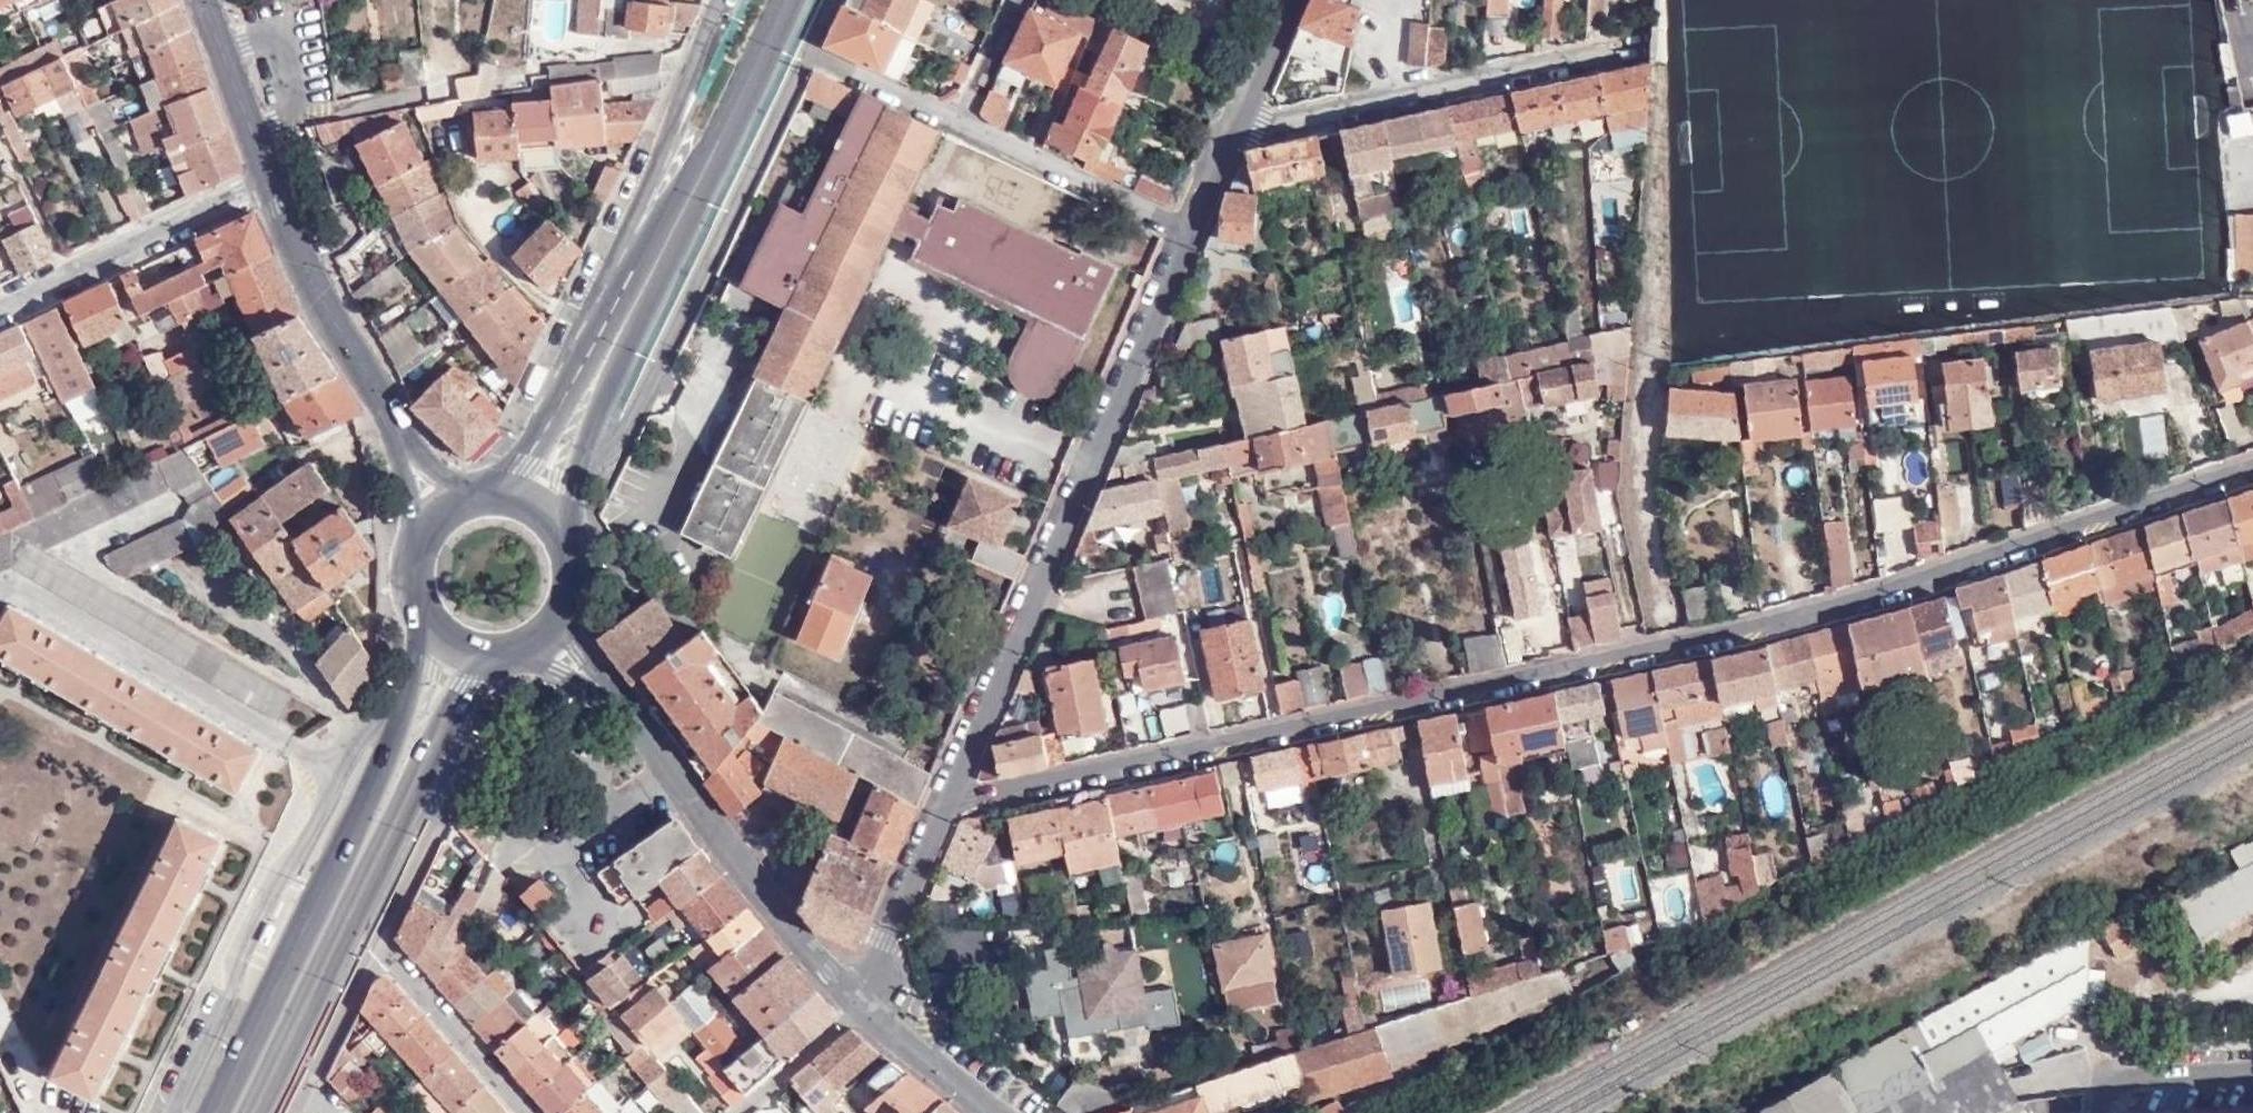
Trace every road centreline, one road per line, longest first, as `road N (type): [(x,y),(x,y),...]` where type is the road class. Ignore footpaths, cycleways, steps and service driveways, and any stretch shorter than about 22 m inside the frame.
road 1 (residential): [(941,800),(1772,627),(2252,465)]
road 2 (residential): [(1181,237),(941,800)]
road 3 (residential): [(408,696),(345,724),(168,1112)]
road 4 (residential): [(578,448),(610,442),(627,419),(803,55)]
road 5 (primary): [(408,696),(215,1112)]
road 6 (residential): [(1642,45),(1228,133)]
road 7 (primary): [(254,1112),(440,738)]
road 8 (tertiary): [(594,685),(851,1009)]
road 9 (primary): [(779,0),(611,348)]
road 10 (residential): [(716,0),(629,233),(611,348)]
road 11 (secondary): [(266,177),(316,292),(405,448)]
road 12 (residential): [(0,305),(266,177)]
road 13 (residential): [(948,123),(1181,237)]
road 14 (residential): [(941,800),(851,1009)]
road 15 (residential): [(373,943),(522,1112)]
road 16 (residential): [(373,943),(441,800),(440,738)]
road 17 (secondary): [(202,0),(266,177)]
road 18 (primary): [(611,348),(526,459),(490,490)]
road 19 (residential): [(2099,1112),(2106,1092),(2134,1079),(2252,1072)]
road 20 (residential): [(803,55),(948,123)]
road 21 (residential): [(729,1112),(851,1009)]
road 22 (tertiary): [(851,1009),(971,1112)]
road 23 (residential): [(309,1082),(373,943)]
road 24 (residential): [(1285,0),(1228,133)]
road 25 (residential): [(948,123),(1011,0)]

